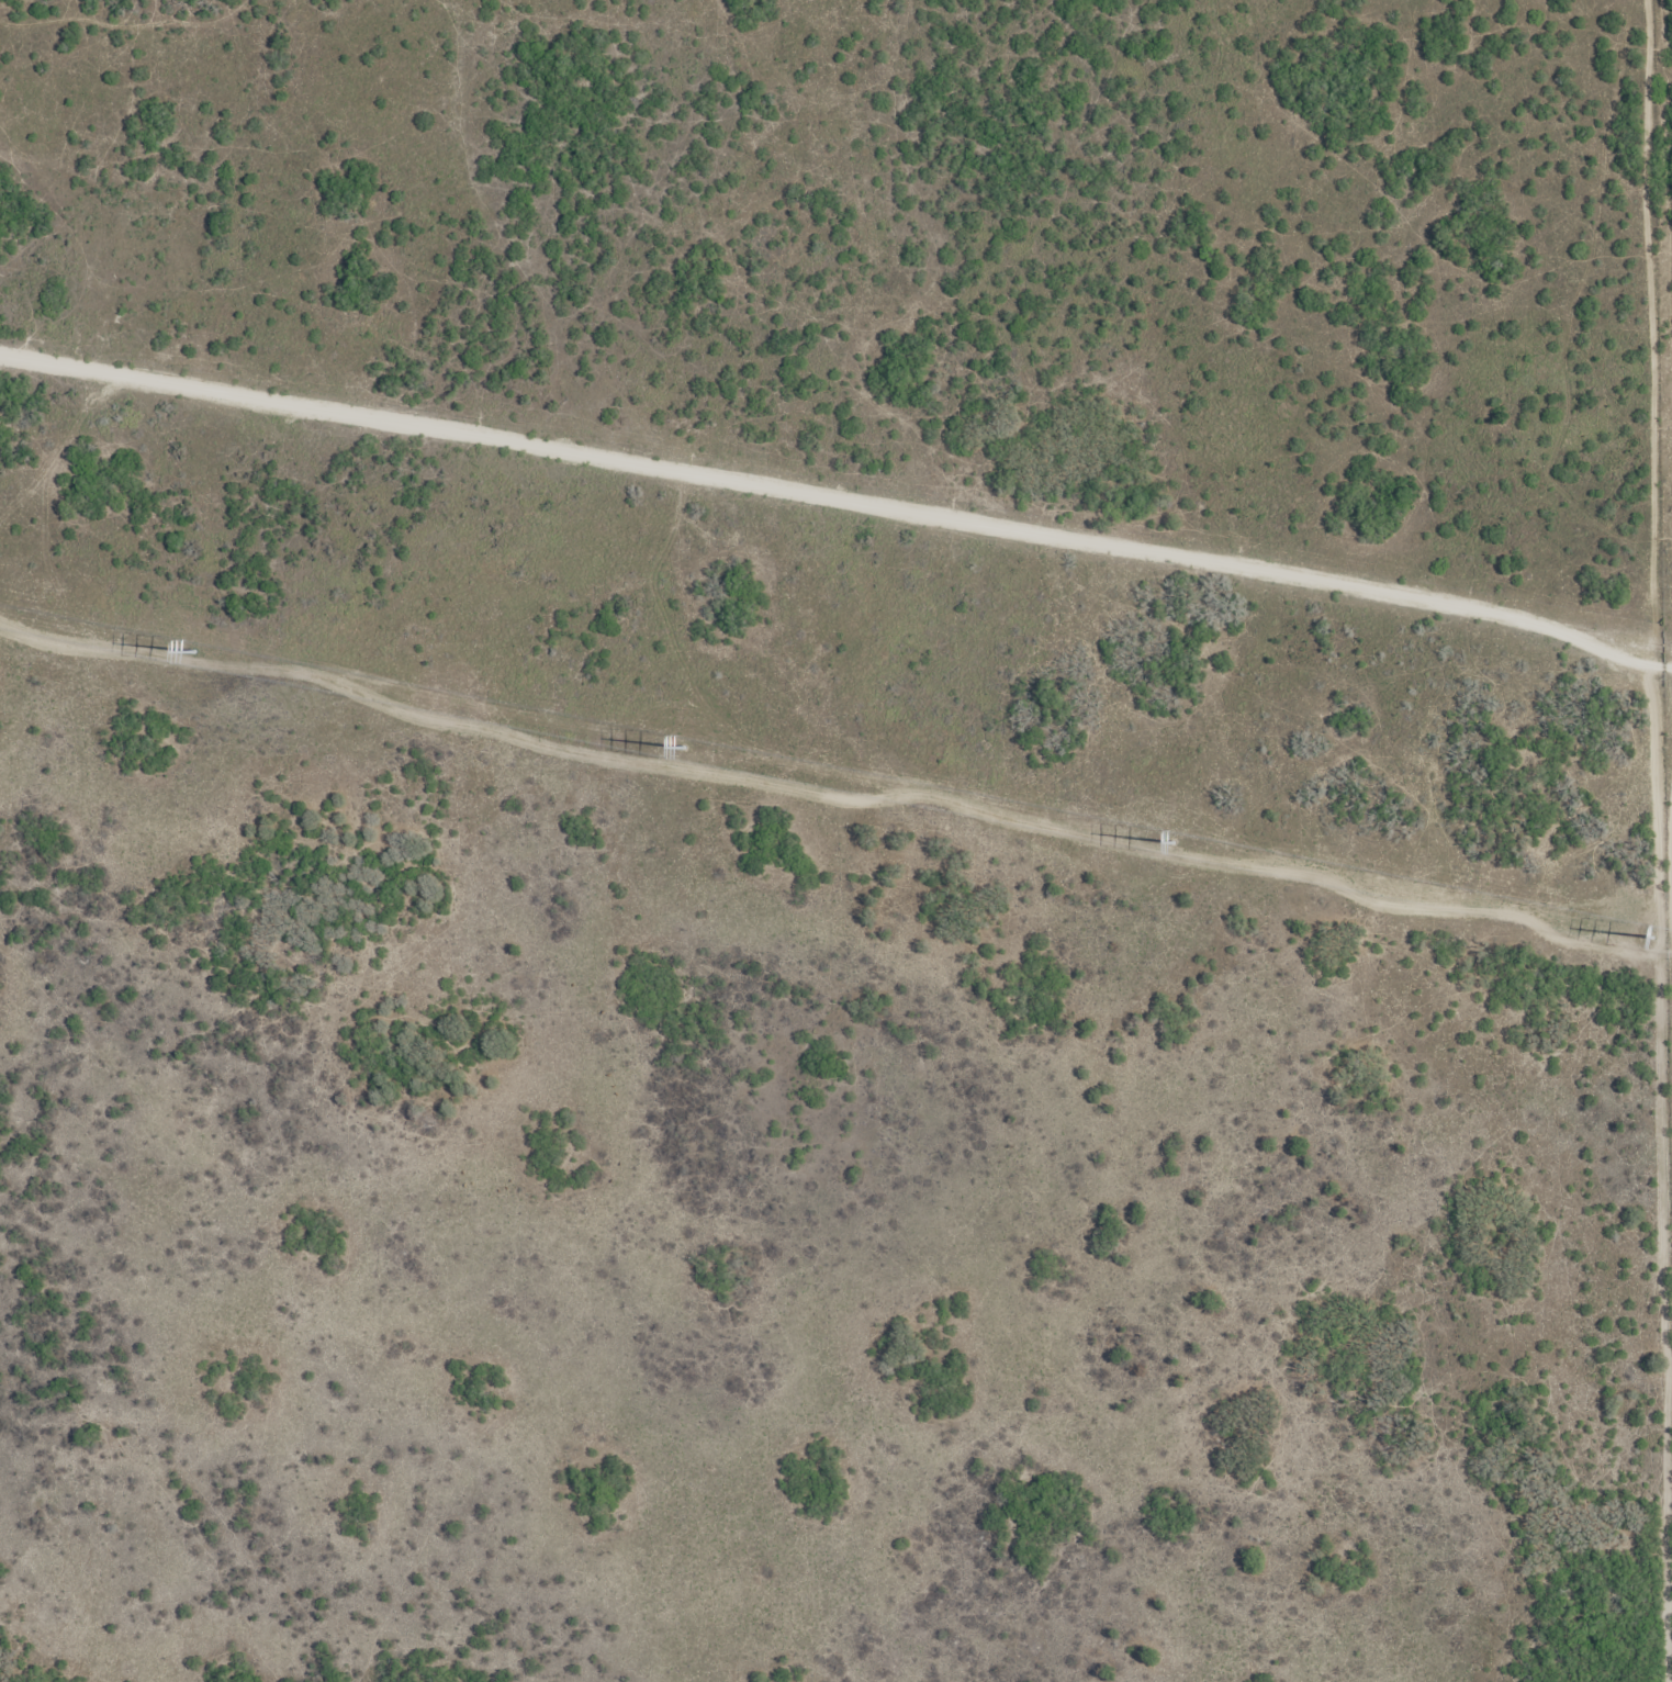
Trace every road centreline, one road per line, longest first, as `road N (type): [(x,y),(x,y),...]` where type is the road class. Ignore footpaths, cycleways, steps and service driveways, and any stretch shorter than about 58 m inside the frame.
road 1 (residential): [(1671,636),(0,348)]

